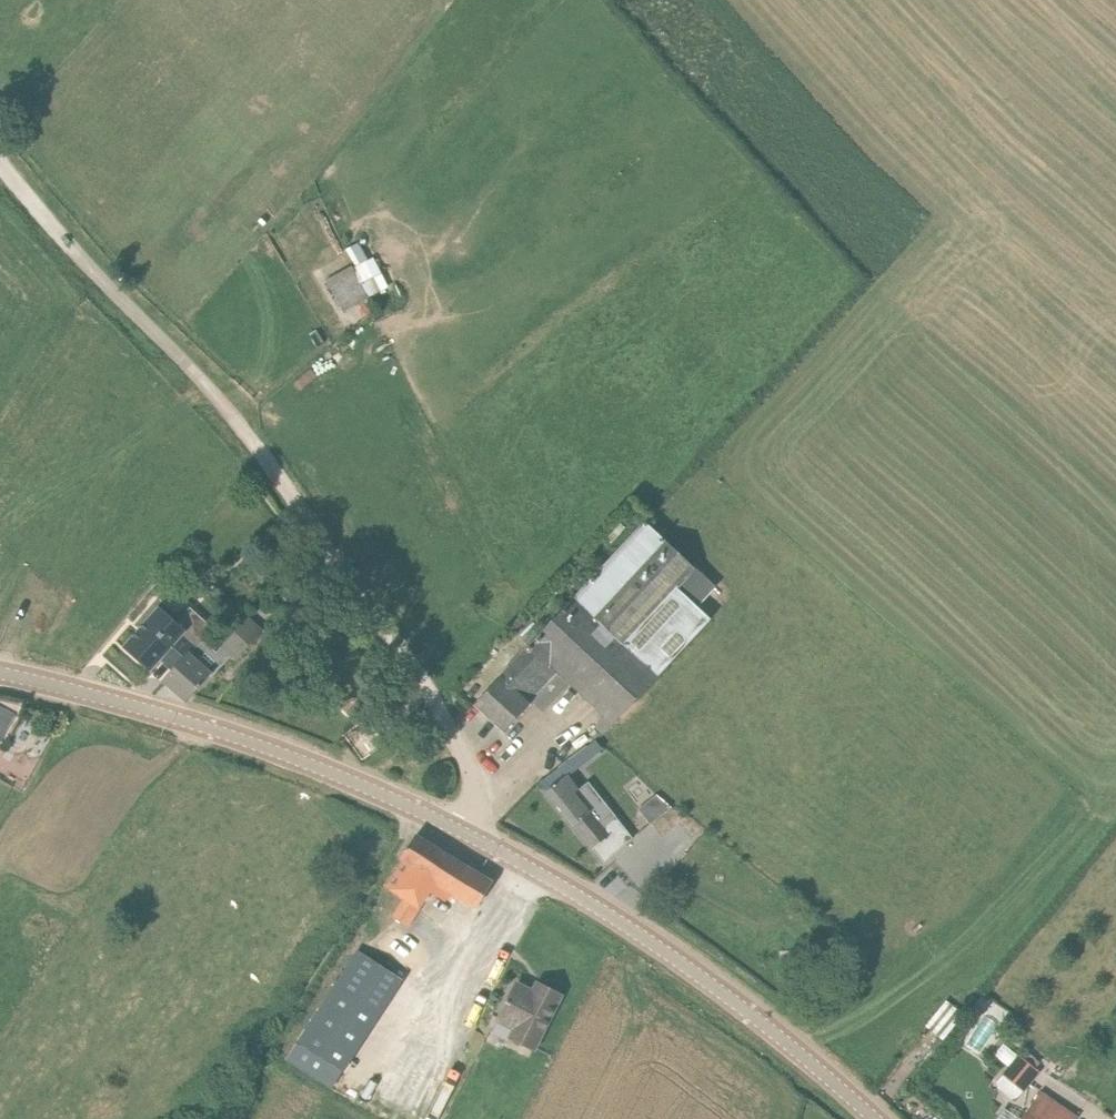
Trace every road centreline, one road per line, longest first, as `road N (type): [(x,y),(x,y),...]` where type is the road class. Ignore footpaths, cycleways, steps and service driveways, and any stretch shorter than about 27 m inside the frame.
road 1 (tertiary): [(880,1118),(689,964),(497,850),(252,742),(0,673)]
road 2 (track): [(474,838),(472,772),(385,625),(238,416),(0,160)]

